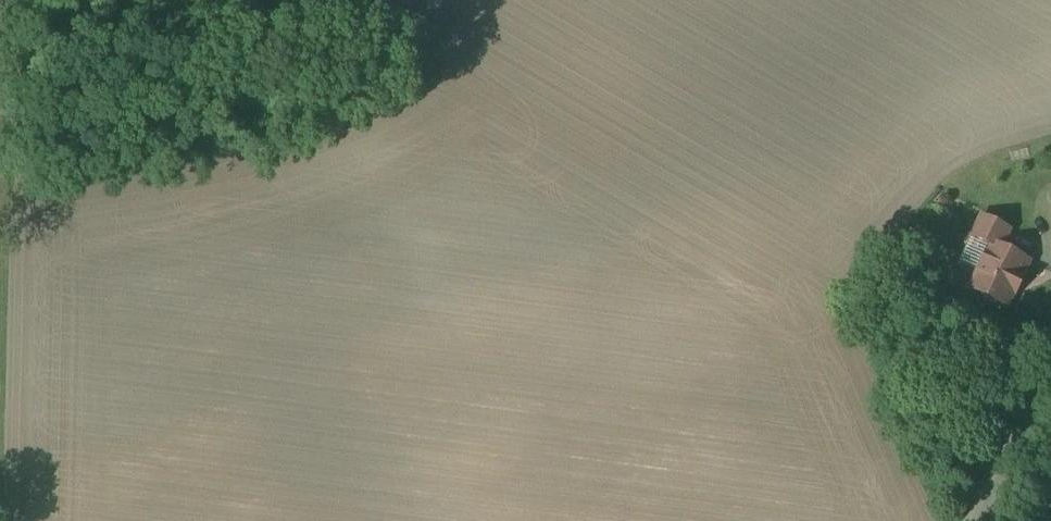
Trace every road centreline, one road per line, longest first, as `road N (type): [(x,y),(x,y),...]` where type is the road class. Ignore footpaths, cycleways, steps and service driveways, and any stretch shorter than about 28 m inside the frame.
road 1 (unclassified): [(965,520),(1050,333)]

